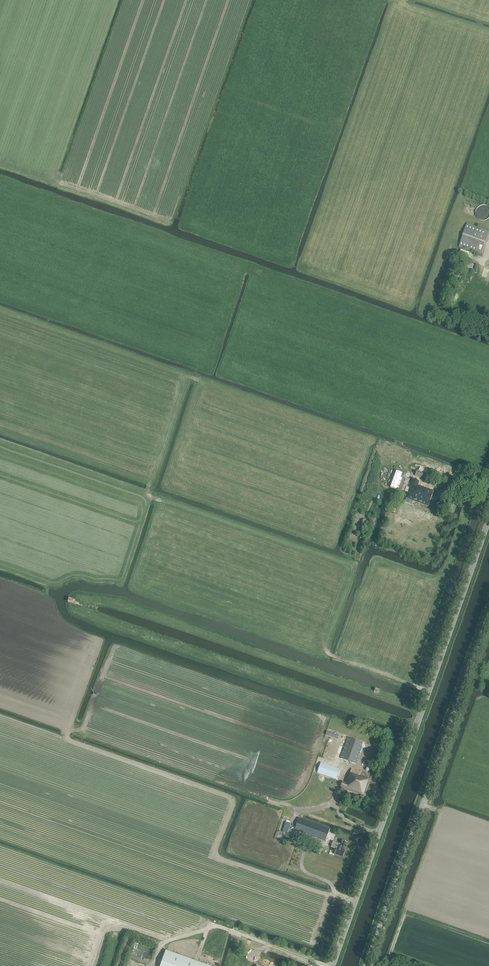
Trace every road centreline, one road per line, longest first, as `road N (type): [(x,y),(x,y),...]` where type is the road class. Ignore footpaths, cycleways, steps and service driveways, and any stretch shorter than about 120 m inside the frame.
road 1 (track): [(0,443),(341,562),(349,579),(325,641),(328,654),(429,691)]
road 2 (tertiary): [(332,965),(488,519)]
road 3 (unclassified): [(367,965),(488,618)]

